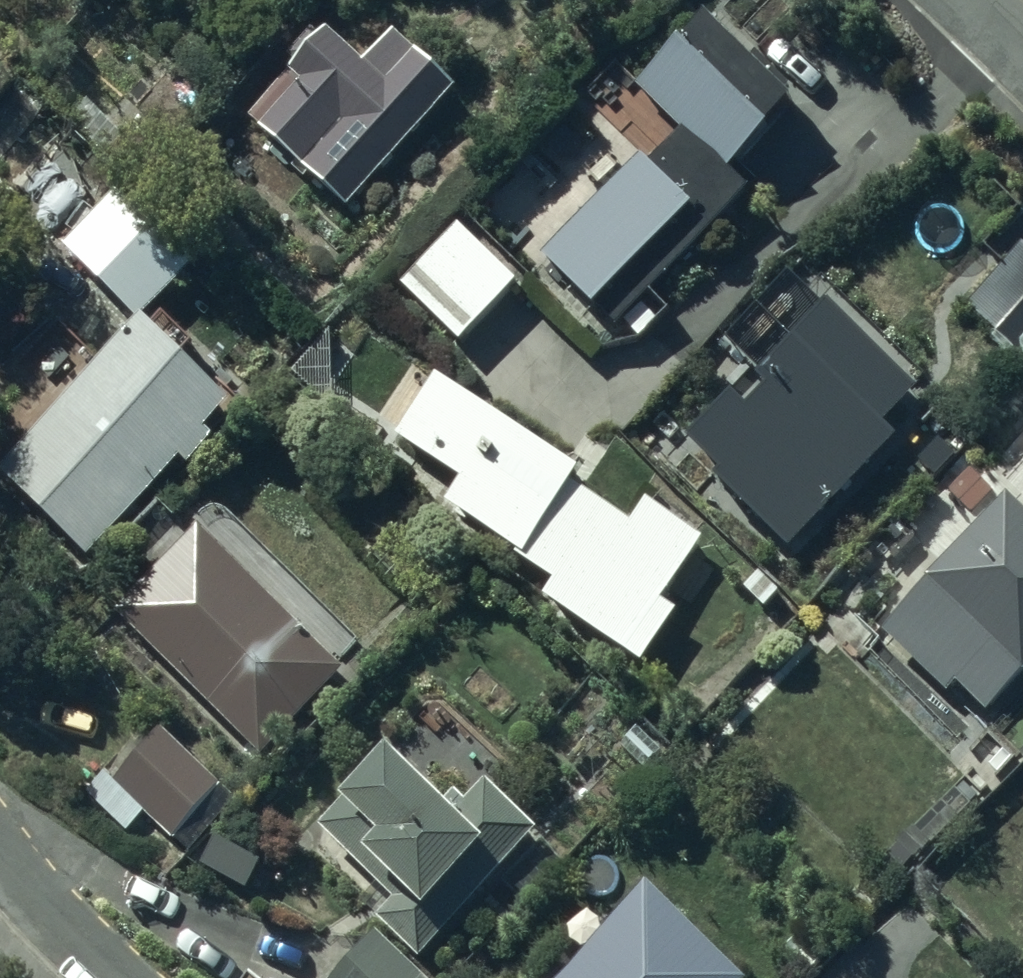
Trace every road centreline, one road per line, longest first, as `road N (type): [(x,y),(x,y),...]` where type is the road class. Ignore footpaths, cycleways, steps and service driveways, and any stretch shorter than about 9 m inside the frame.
road 1 (residential): [(129,977),(0,848)]

